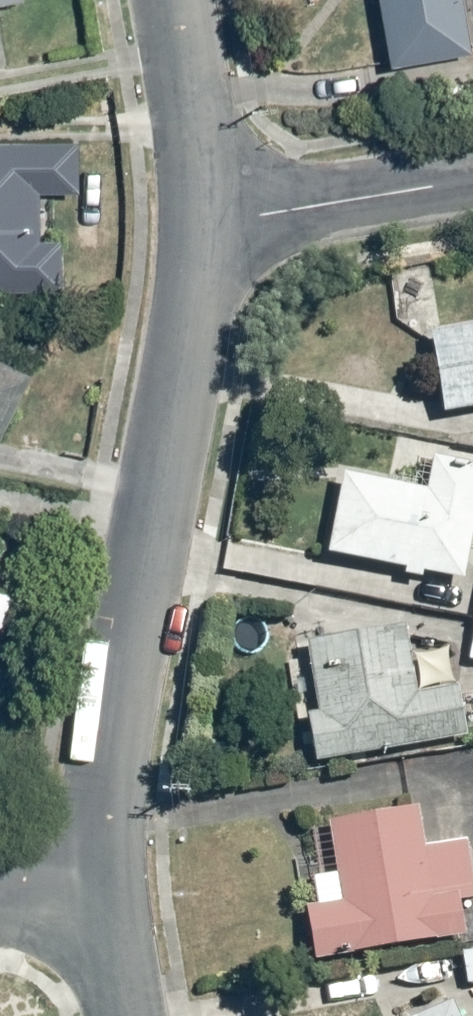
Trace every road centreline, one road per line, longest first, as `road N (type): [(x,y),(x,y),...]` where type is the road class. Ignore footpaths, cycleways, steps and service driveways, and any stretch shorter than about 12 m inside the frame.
road 1 (residential): [(61,863),(213,192)]
road 2 (residential): [(472,151),(213,192)]
road 3 (residential): [(213,192),(171,0)]
road 4 (residential): [(93,1015),(61,863)]

